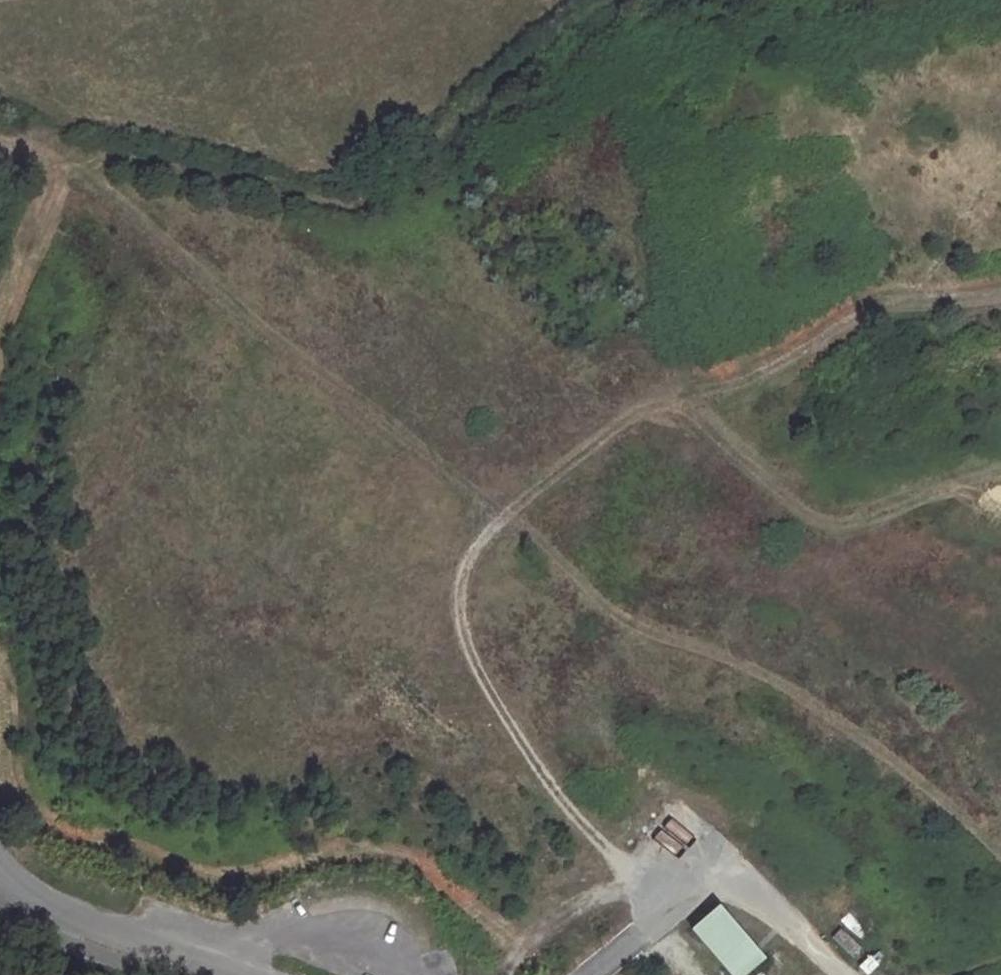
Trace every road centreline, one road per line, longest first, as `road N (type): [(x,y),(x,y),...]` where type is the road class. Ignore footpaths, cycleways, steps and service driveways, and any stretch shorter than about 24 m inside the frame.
road 1 (unclassified): [(0,874),(41,908),(230,974)]

